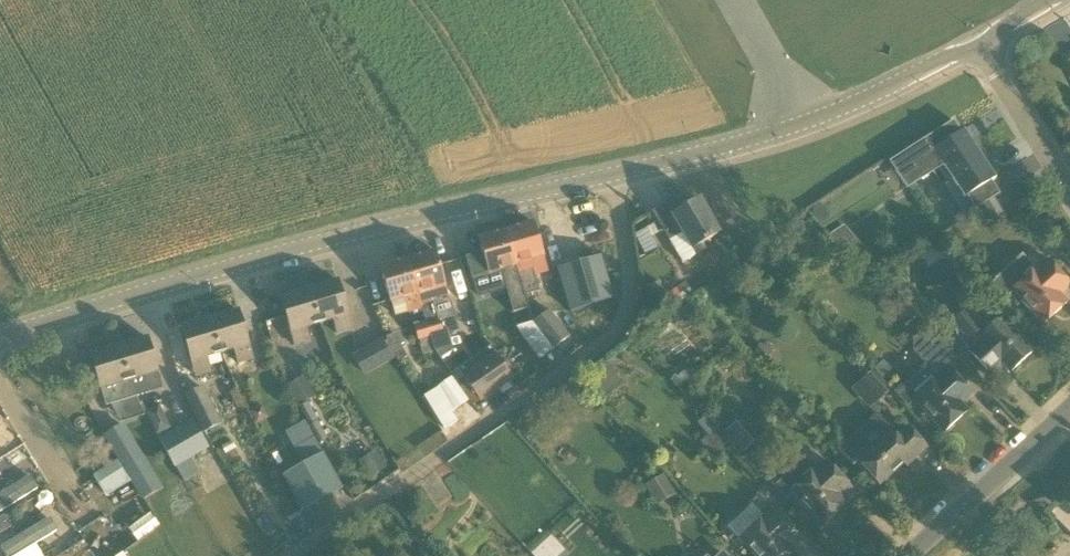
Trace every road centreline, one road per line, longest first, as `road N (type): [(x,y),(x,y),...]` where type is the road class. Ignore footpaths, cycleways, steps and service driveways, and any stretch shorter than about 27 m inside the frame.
road 1 (tertiary): [(0,341),(240,268),(613,178)]
road 2 (unclassified): [(293,555),(614,332),(628,280),(613,178)]
road 3 (tertiary): [(613,178),(763,139),(980,45)]
road 4 (unclassified): [(907,555),(1069,407)]
road 5 (unclassified): [(1069,189),(980,45)]

